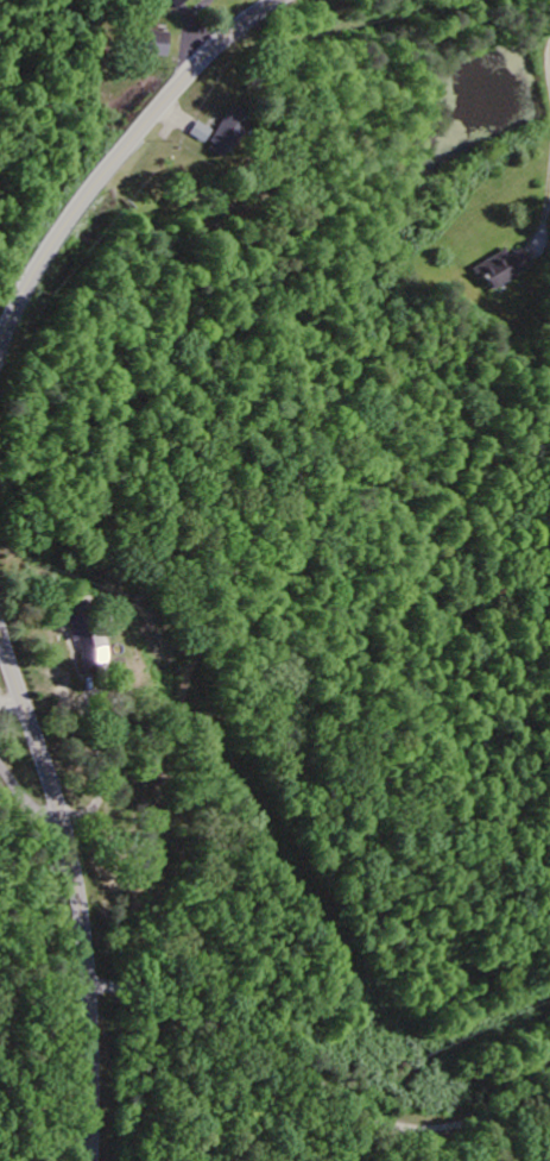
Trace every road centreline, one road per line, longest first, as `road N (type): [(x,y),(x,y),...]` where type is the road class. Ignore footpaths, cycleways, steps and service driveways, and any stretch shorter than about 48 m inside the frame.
road 1 (residential): [(90,983),(189,1004),(403,1128),(456,1128),(549,1100)]
road 2 (primary): [(0,334),(33,264),(116,156),(221,42),(278,0)]
road 3 (primary): [(90,983),(67,840),(0,628)]
road 4 (primary): [(90,1160),(90,983)]

